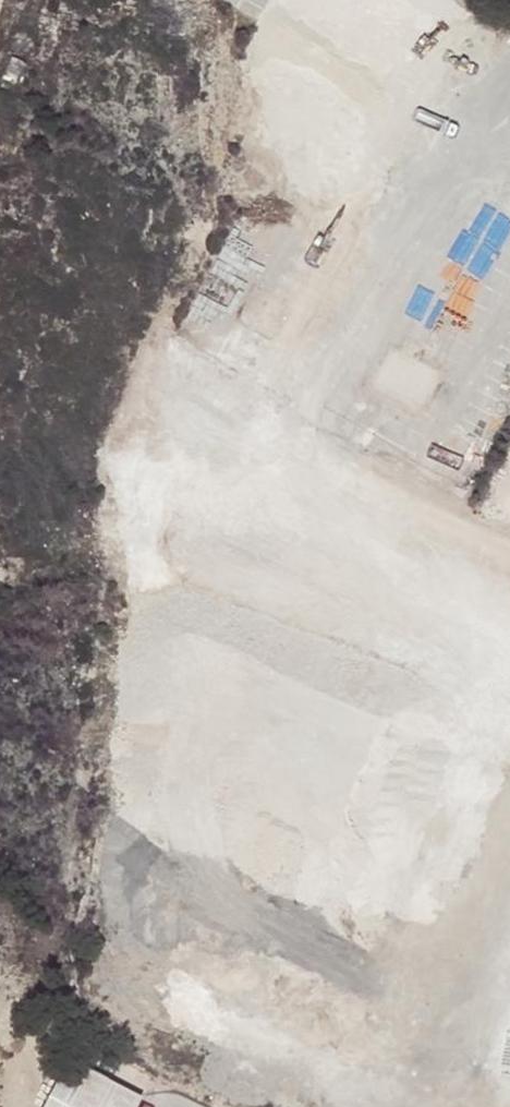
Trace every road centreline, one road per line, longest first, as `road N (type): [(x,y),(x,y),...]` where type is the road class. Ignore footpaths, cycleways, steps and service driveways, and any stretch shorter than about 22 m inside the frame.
road 1 (unclassified): [(388,1106),(384,1040),(509,796)]

